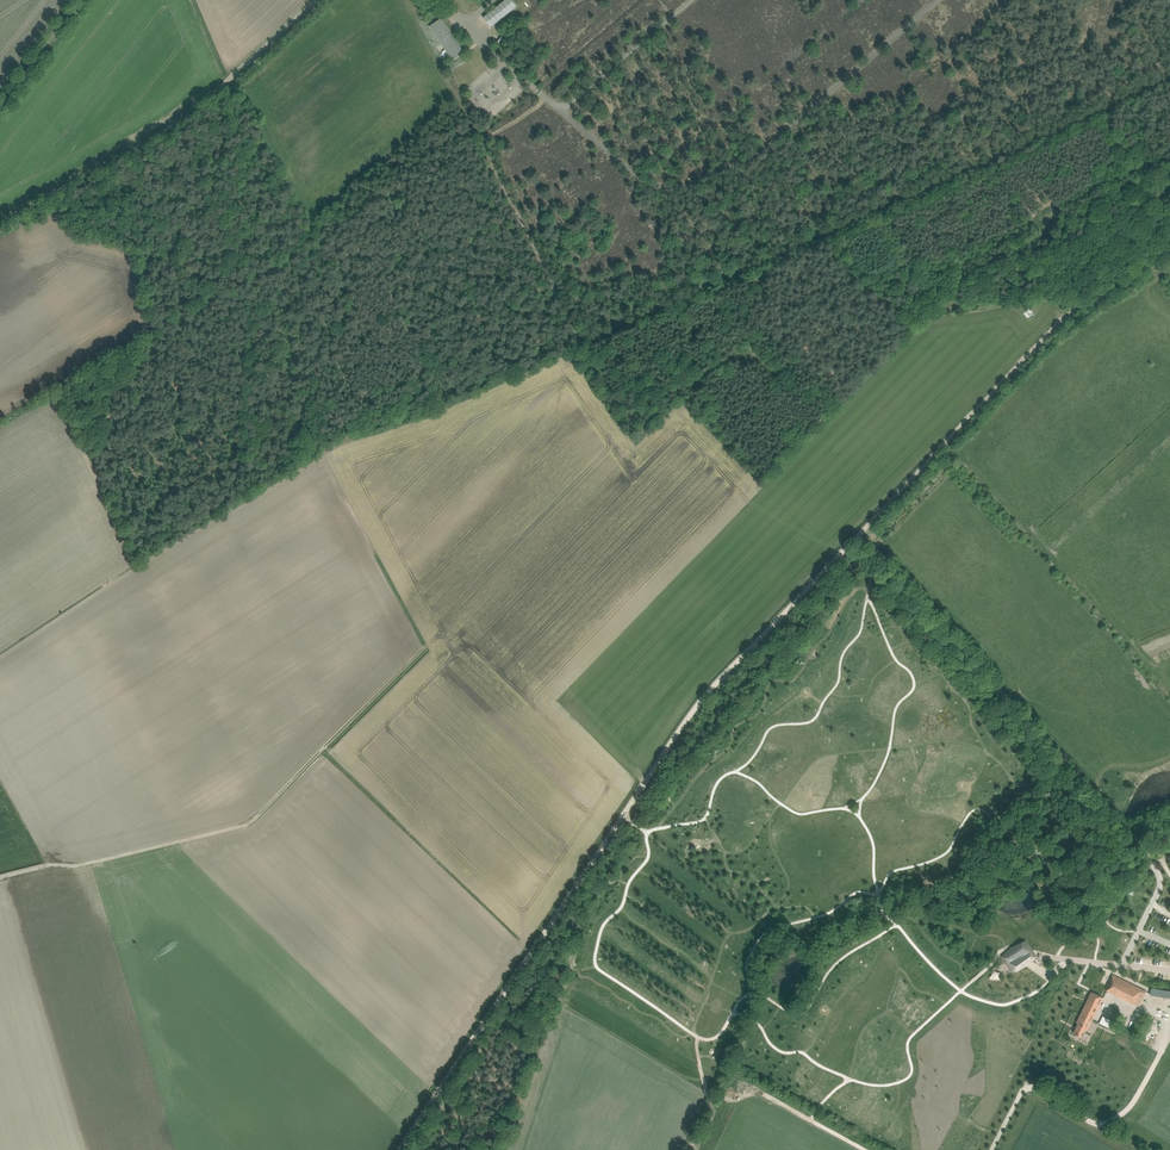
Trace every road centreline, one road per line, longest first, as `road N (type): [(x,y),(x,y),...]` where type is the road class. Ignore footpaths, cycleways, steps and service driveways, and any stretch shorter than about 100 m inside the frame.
road 1 (track): [(858,535),(1052,330),(1169,247)]
road 2 (track): [(1151,863),(881,559)]
road 3 (track): [(400,1149),(623,815)]
road 4 (unclassified): [(0,222),(183,118),(316,0)]
road 5 (track): [(623,815),(710,690),(858,535)]

